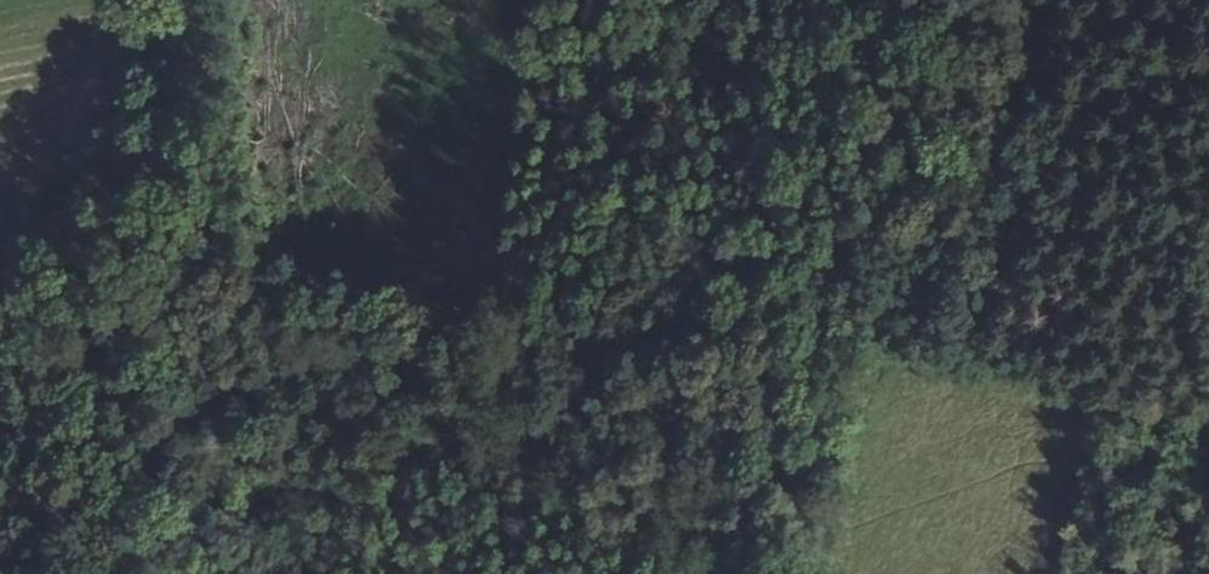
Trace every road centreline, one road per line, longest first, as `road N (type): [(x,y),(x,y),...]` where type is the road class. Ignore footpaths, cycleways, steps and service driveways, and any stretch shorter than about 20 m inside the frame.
road 1 (track): [(145,573),(179,424),(183,301),(246,116),(236,0)]

